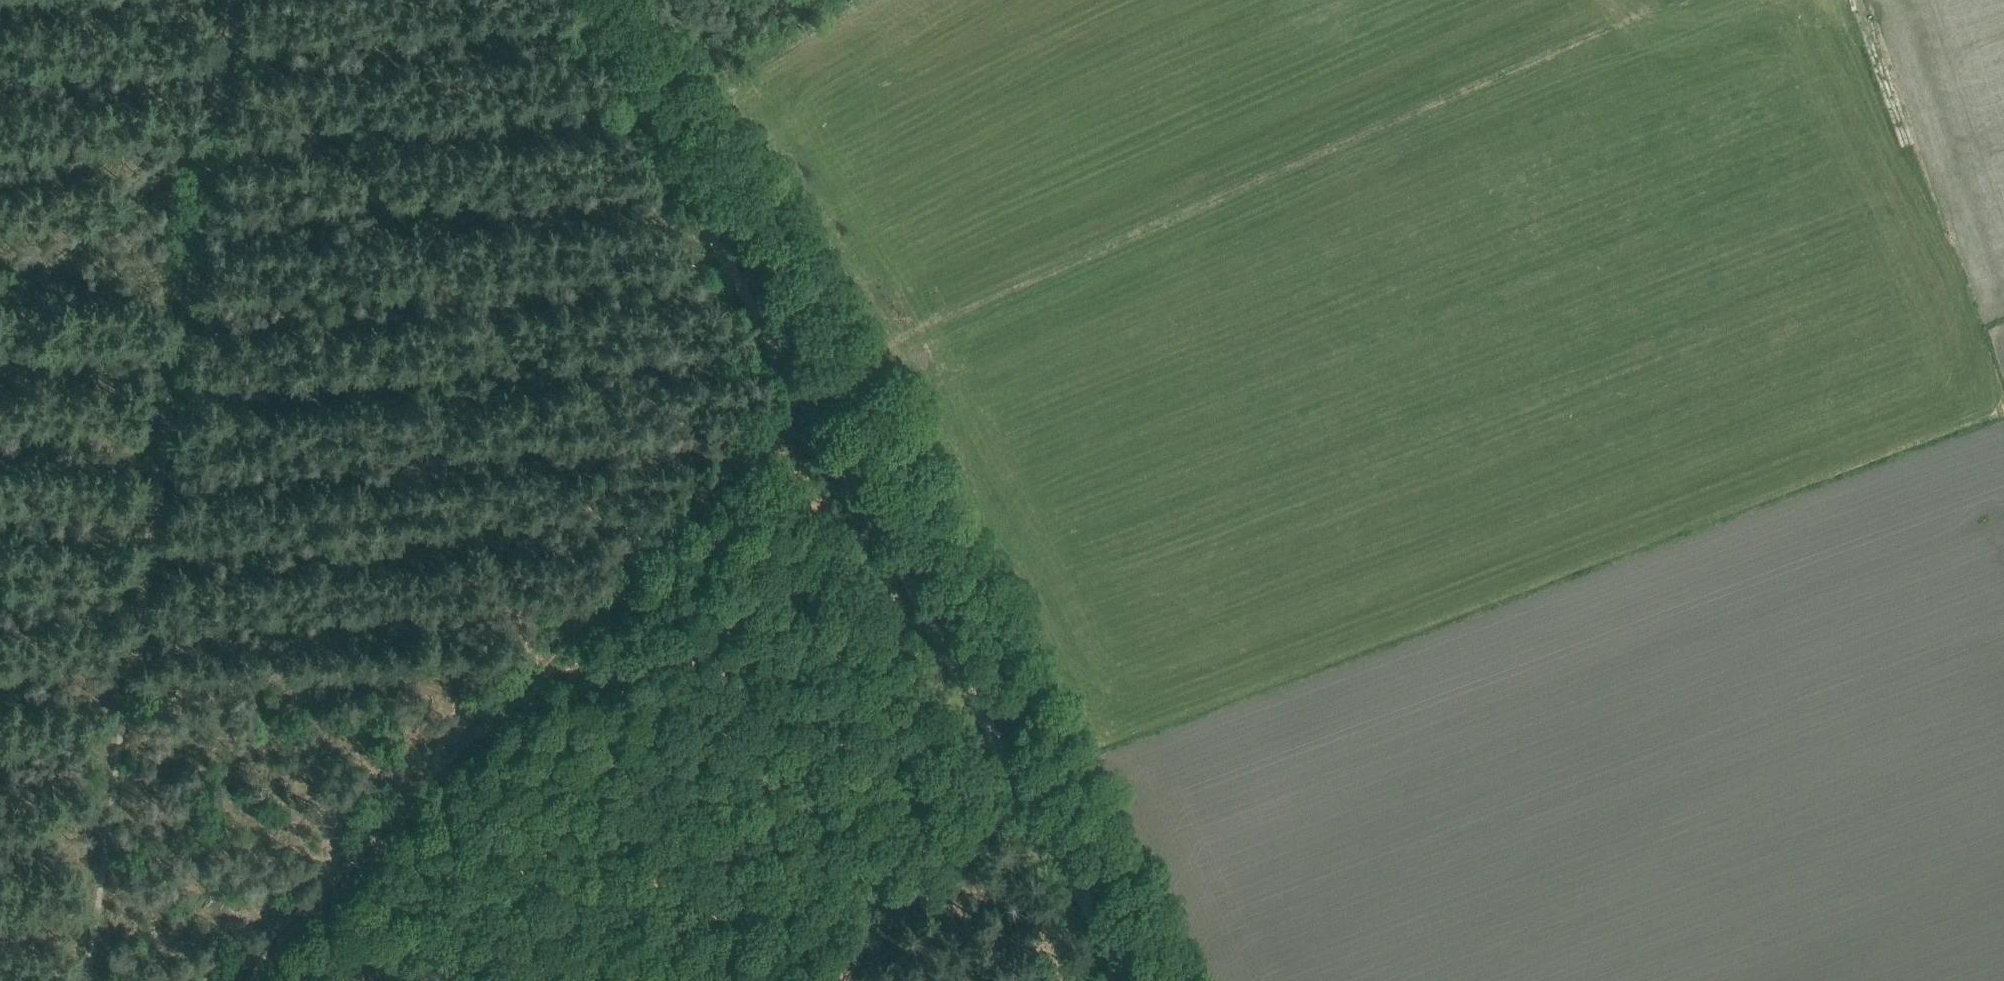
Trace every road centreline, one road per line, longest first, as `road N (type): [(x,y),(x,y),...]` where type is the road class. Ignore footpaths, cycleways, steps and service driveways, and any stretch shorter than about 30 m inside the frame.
road 1 (track): [(1124,980),(581,0)]
road 2 (track): [(228,0),(86,980)]

